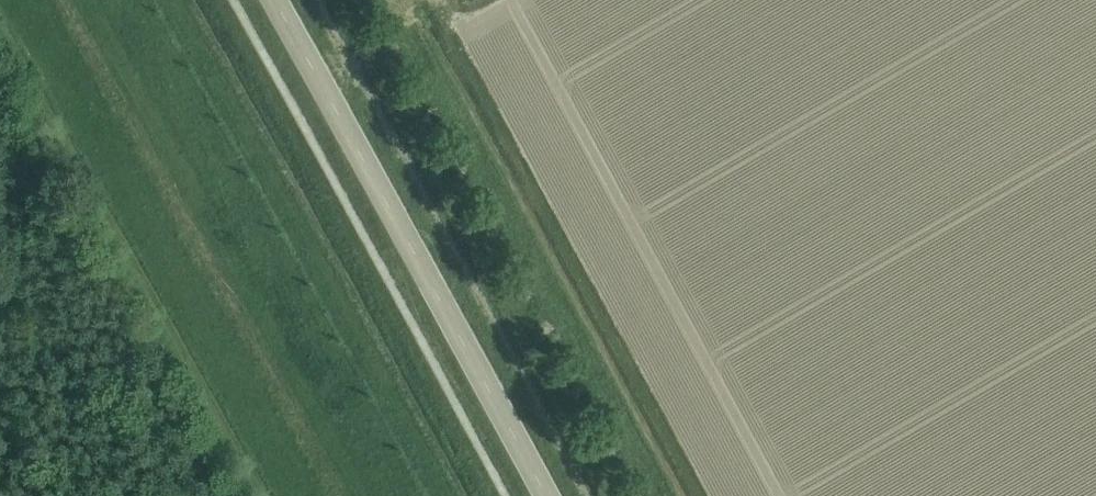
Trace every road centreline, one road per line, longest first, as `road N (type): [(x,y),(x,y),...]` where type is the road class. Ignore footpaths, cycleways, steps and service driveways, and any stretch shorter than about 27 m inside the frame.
road 1 (tertiary): [(262,0),(539,495)]

